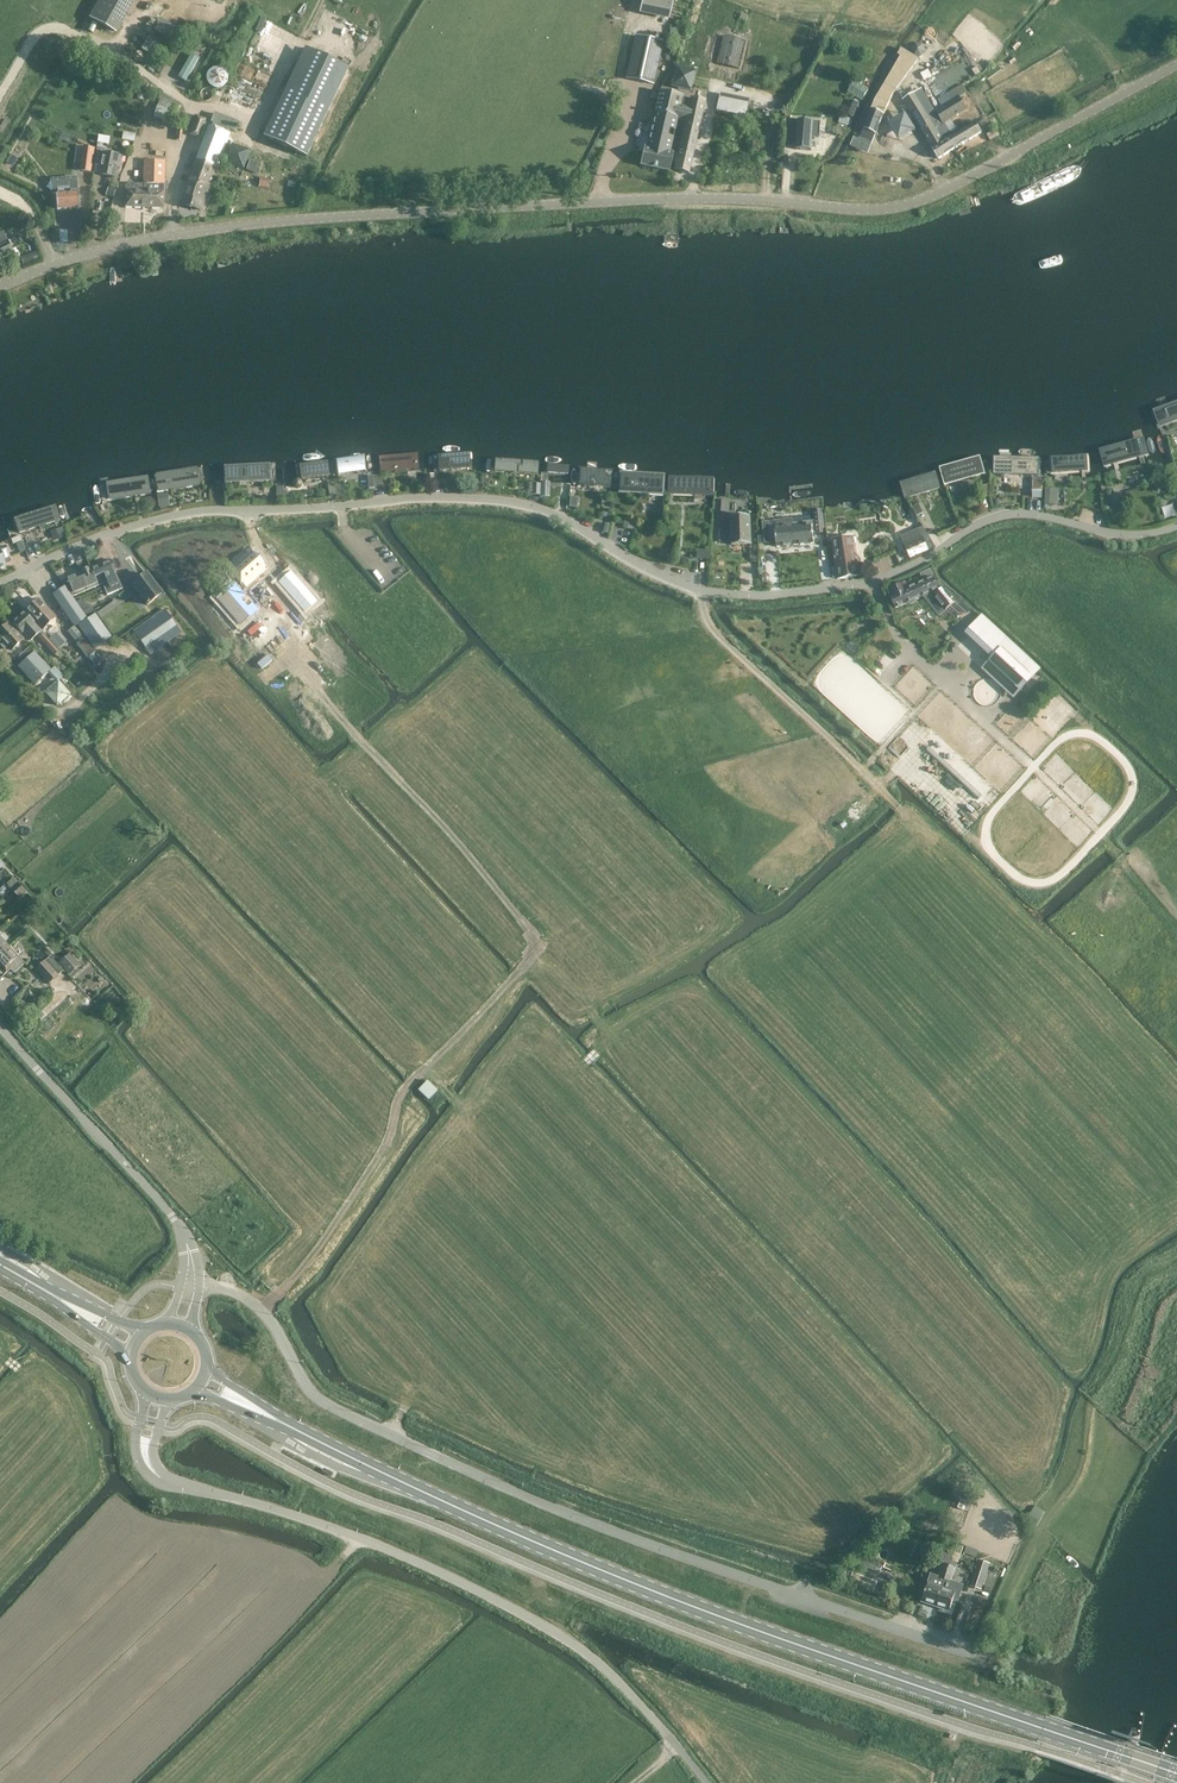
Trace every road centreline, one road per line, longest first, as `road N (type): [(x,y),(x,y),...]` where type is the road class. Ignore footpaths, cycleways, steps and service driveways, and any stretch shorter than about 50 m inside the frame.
road 1 (residential): [(0,579),(127,525),(193,511),(440,497),(513,502),(560,515),(657,574),(704,591),(766,595),(881,580),(990,518),(1036,515),(1130,535),(1176,526)]
road 2 (unclassified): [(1176,65),(961,183),(891,208),(693,198),(222,222),(153,233),(0,288)]
road 3 (residential): [(986,1659),(567,1513),(331,1407),(311,1393),(260,1308),(231,1291),(191,1283)]
road 4 (primary): [(1176,1774),(758,1633),(412,1487)]
road 5 (unclassified): [(705,1782),(604,1667),(528,1617),(365,1540),(175,1484)]
road 6 (track): [(1037,938),(711,626),(704,591)]
road 7 (track): [(319,0),(255,122),(222,109),(189,108),(114,51),(62,29),(45,31),(23,51),(0,91)]
road 8 (track): [(1034,768),(1058,741),(1093,735),(1126,763),(1131,793),(1102,834),(1042,883),(1022,879),(991,850),(991,816)]
road 9 (residential): [(191,1283),(178,1223),(0,1024)]
road 10 (primary): [(284,1423),(412,1487)]
road 11 (track): [(1041,1538),(986,1659)]
road 12 (unclassified): [(138,1386),(138,1459),(155,1479),(175,1484)]

